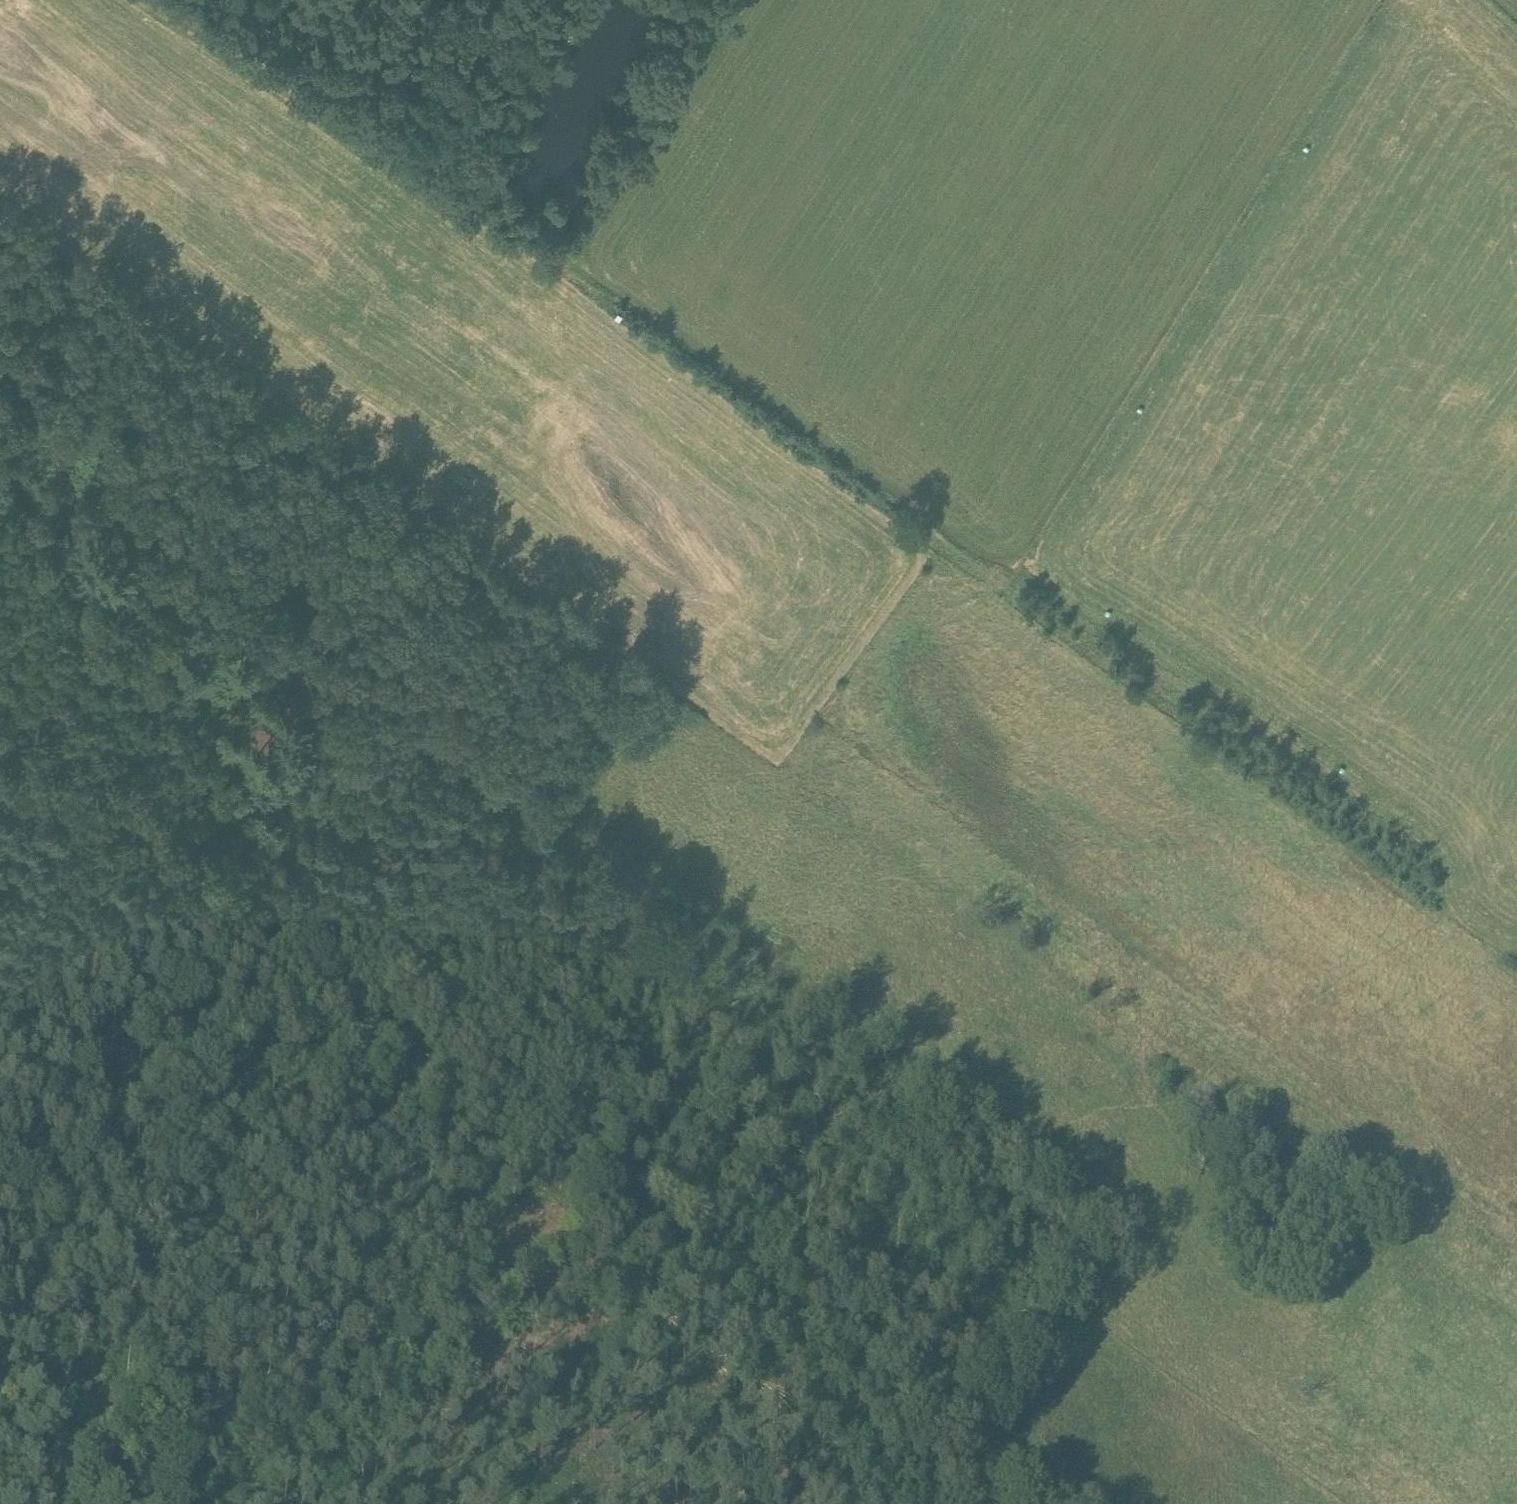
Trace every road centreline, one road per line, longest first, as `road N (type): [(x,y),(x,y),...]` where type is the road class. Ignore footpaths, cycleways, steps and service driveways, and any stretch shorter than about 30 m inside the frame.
road 1 (track): [(1516,968),(710,386)]

